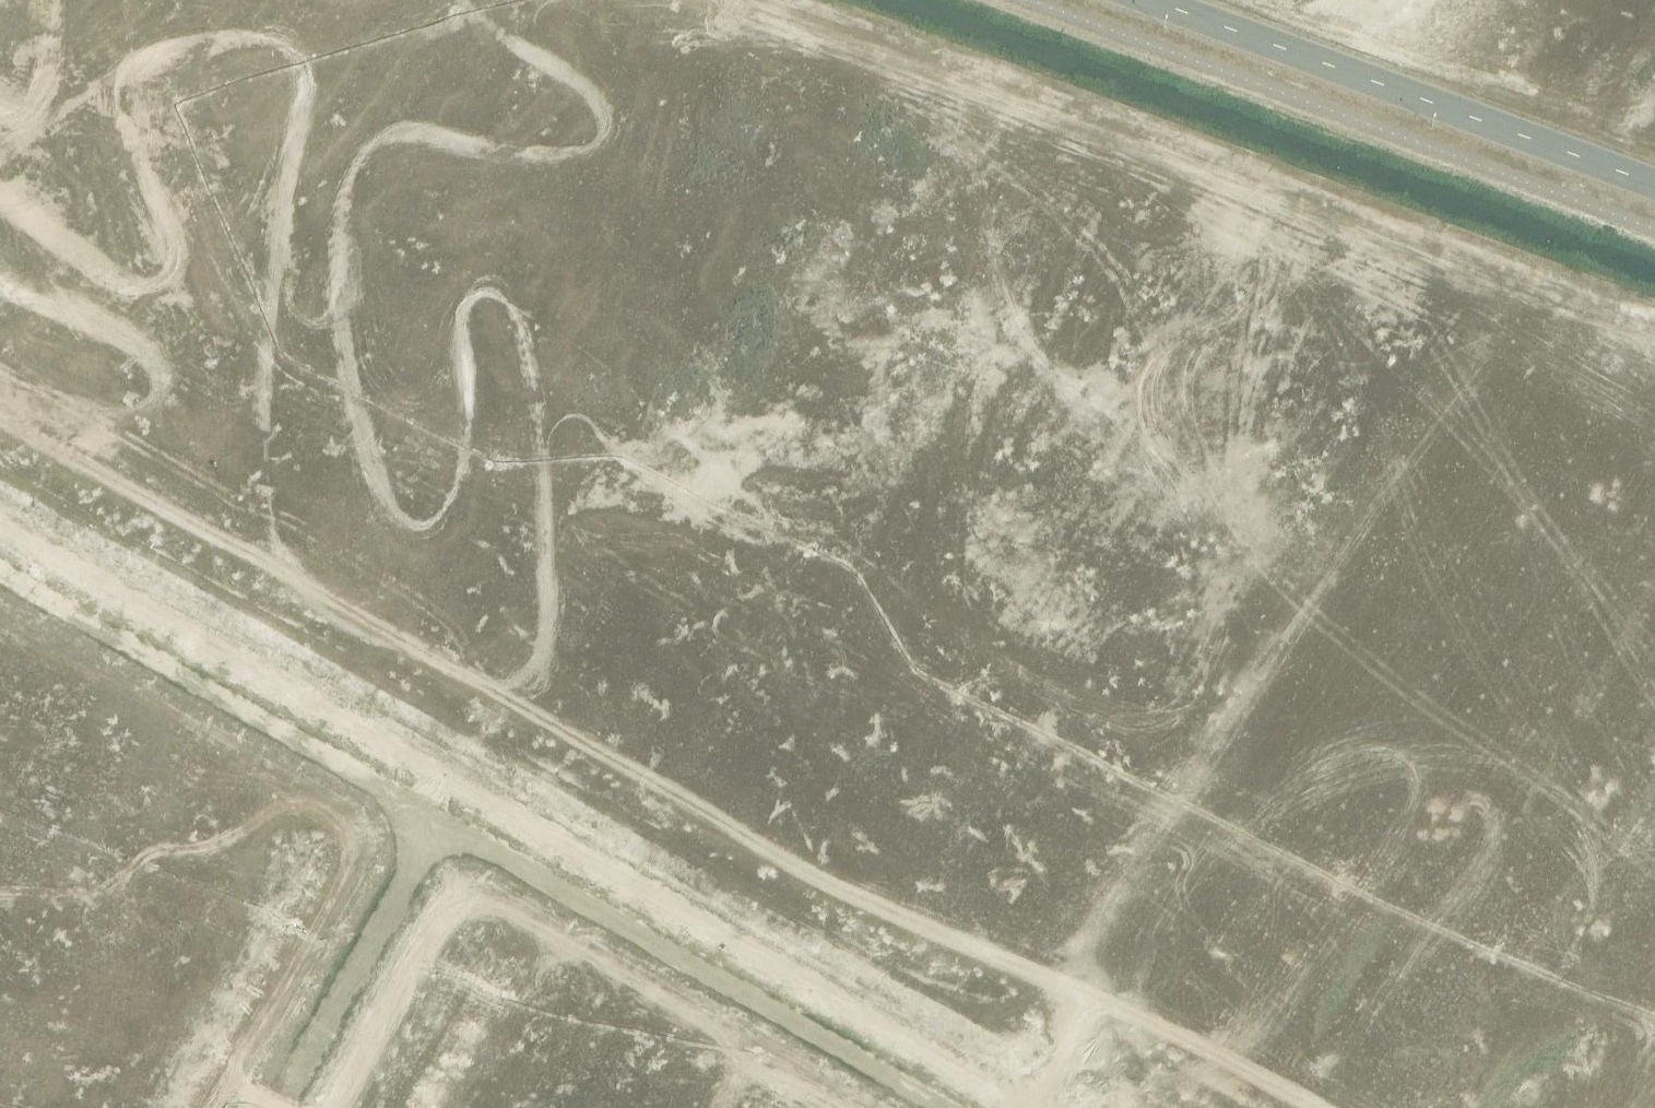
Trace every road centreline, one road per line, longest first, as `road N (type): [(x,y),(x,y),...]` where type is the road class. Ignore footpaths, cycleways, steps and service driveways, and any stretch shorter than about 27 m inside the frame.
road 1 (unclassified): [(1152,0),(1654,184)]

